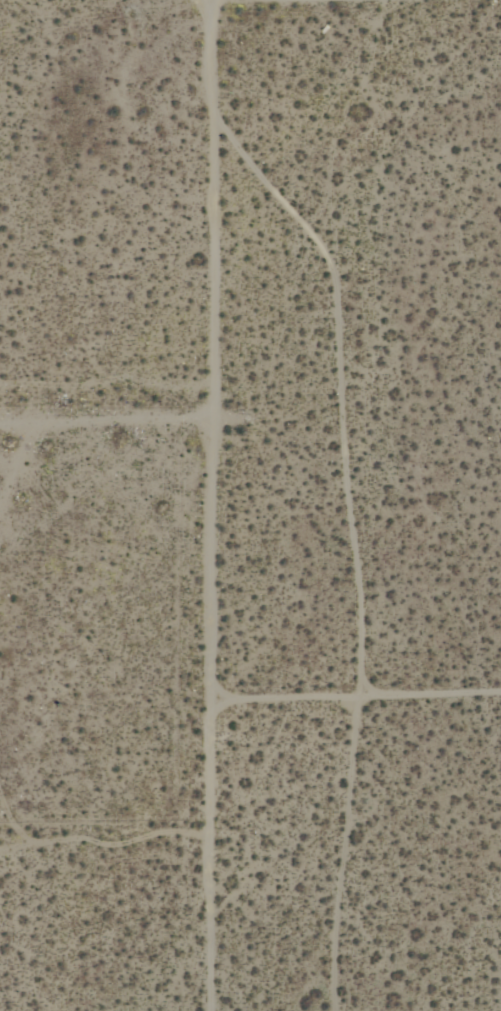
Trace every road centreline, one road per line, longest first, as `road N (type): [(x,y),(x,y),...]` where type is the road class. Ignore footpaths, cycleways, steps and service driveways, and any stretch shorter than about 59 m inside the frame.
road 1 (residential): [(212,1010),(208,0)]
road 2 (track): [(212,697),(500,693)]

